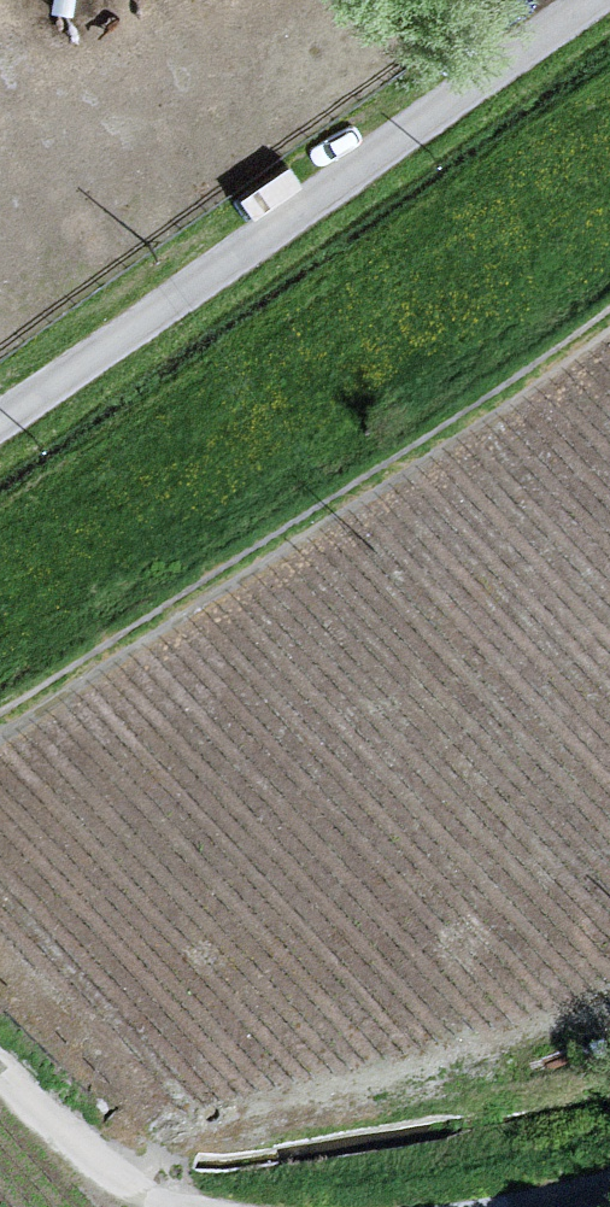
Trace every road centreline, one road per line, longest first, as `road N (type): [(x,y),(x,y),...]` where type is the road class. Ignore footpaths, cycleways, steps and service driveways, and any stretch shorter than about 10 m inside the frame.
road 1 (track): [(0,718),(89,648),(520,365),(609,291)]
road 2 (unclassified): [(0,418),(584,0)]
road 3 (track): [(0,1084),(110,1187),(156,1206)]
road 4 (track): [(464,1206),(609,1178)]

